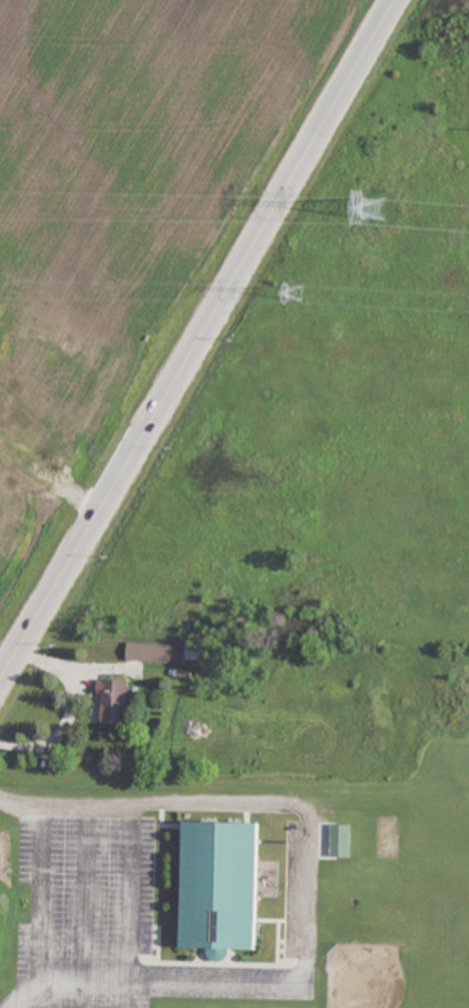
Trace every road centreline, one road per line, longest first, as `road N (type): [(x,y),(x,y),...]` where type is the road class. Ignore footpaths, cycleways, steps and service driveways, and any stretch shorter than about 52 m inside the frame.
road 1 (secondary): [(0,680),(395,0)]

